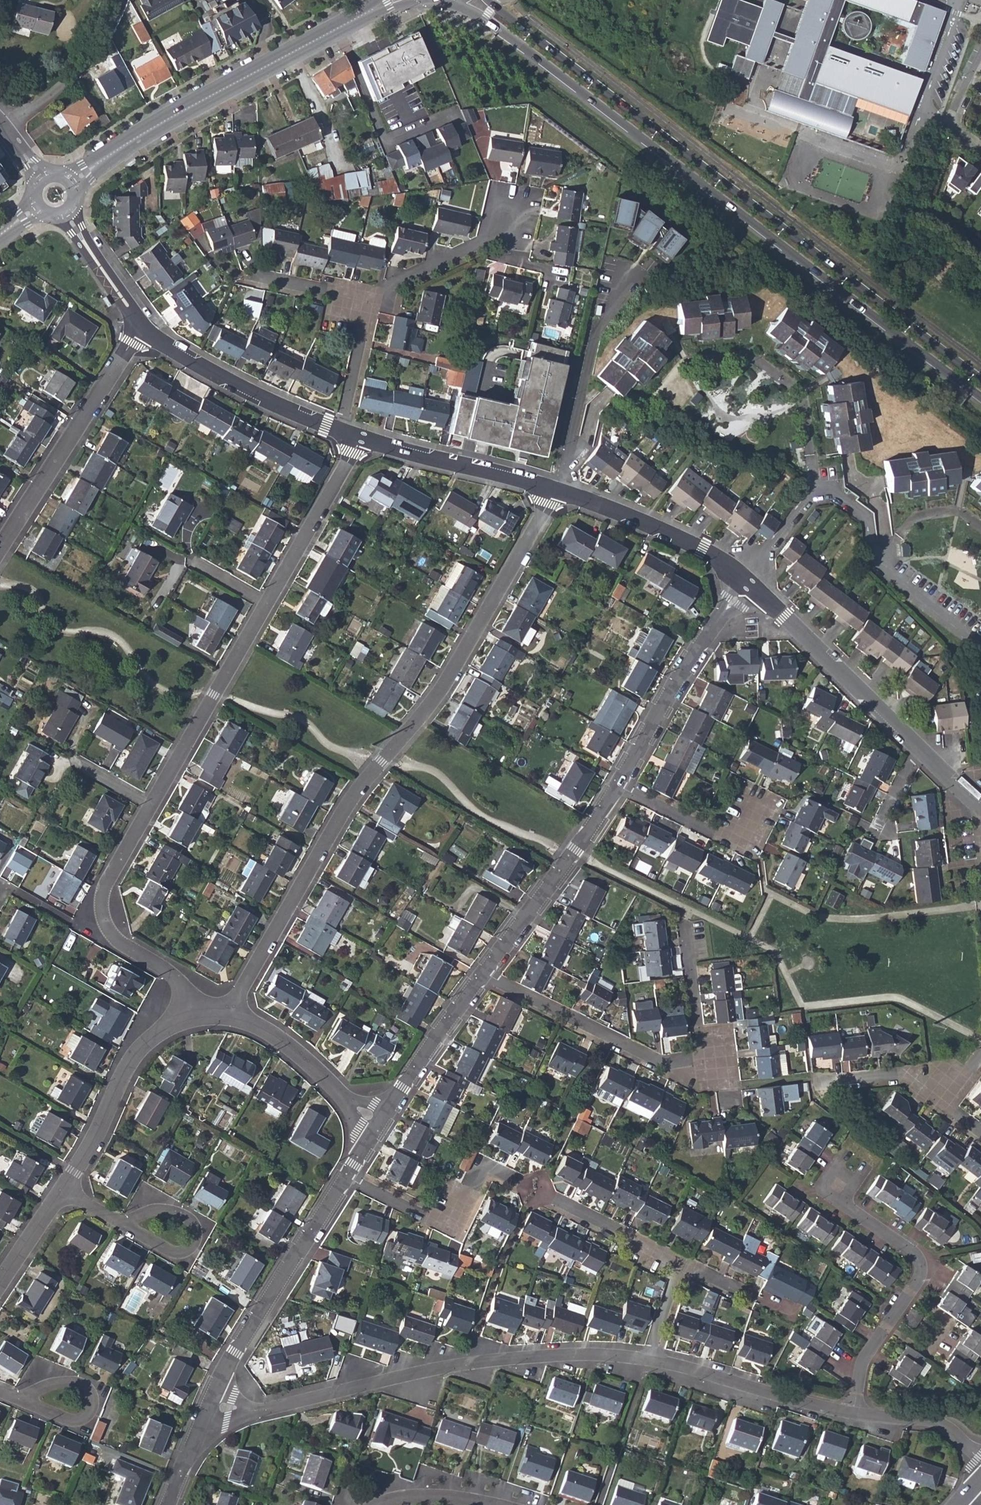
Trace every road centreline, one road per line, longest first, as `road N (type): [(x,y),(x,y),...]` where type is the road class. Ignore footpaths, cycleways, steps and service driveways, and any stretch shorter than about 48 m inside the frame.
road 1 (tertiary): [(461,0),(980,398)]
road 2 (tertiary): [(980,379),(487,0)]
road 3 (residential): [(237,1017),(241,995),(348,805),(441,693),(557,490)]
road 4 (residential): [(210,1405),(256,1415),(466,1364),(583,1353),(649,1360)]
road 5 (residential): [(680,1264),(495,1174),(476,1183),(445,1227),(347,1176)]
road 6 (residential): [(485,973),(676,1071),(704,1070),(683,932)]
road 7 (tertiary): [(72,186),(133,140),(392,0)]
road 8 (residential): [(210,1405),(347,1176)]
road 9 (residential): [(814,486),(802,393),(748,354),(683,363),(666,386),(675,393)]
road 10 (residential): [(143,328),(0,552)]
road 11 (residential): [(151,806),(109,878),(102,914),(122,943),(173,976),(198,1016)]
road 12 (residential): [(744,582),(920,751)]
road 13 (residential): [(617,785),(744,582)]
road 14 (residential): [(267,605),(151,806)]
road 15 (residential): [(485,973),(617,785)]
road 16 (residential): [(63,1189),(132,1058),(166,1027),(198,1016)]
road 17 (residential): [(143,328),(237,387),(337,431)]
road 18 (residential): [(649,1360),(853,1415)]
road 19 (residential): [(557,490),(688,541),(744,582)]
road 20 (residential): [(361,440),(557,490)]
road 21 (residential): [(361,440),(267,605)]
road 22 (residential): [(379,1125),(485,973)]
road 23 (residential): [(237,1017),(283,1040),(379,1125)]
road 24 (residential): [(368,301),(507,232),(512,211)]
road 25 (residential): [(3,128),(70,79),(120,0)]
road 26 (residential): [(846,1174),(830,1195),(919,1261),(921,1279),(911,1293)]
road 27 (residential): [(617,785),(739,846),(754,815)]
road 28 (residential): [(21,1402),(69,1421),(92,1412),(91,1396),(78,1387),(33,1394)]
road 29 (residential): [(123,1227),(169,1253),(187,1253),(196,1241),(191,1225),(152,1214)]
road 30 (residential): [(853,1415),(938,1424),(980,1461)]
road 31 (residential): [(64,214),(143,328)]
road 32 (residential): [(337,431),(368,301)]
road 33 (residential): [(980,529),(951,512),(913,521),(884,572)]
road 34 (residential): [(821,1085),(905,1076),(942,1104)]
road 35 (residential): [(884,572),(866,514),(829,486),(814,486)]
road 36 (residential): [(884,572),(980,645)]
road 37 (residential): [(911,1293),(943,1316),(932,1346),(888,1325)]

